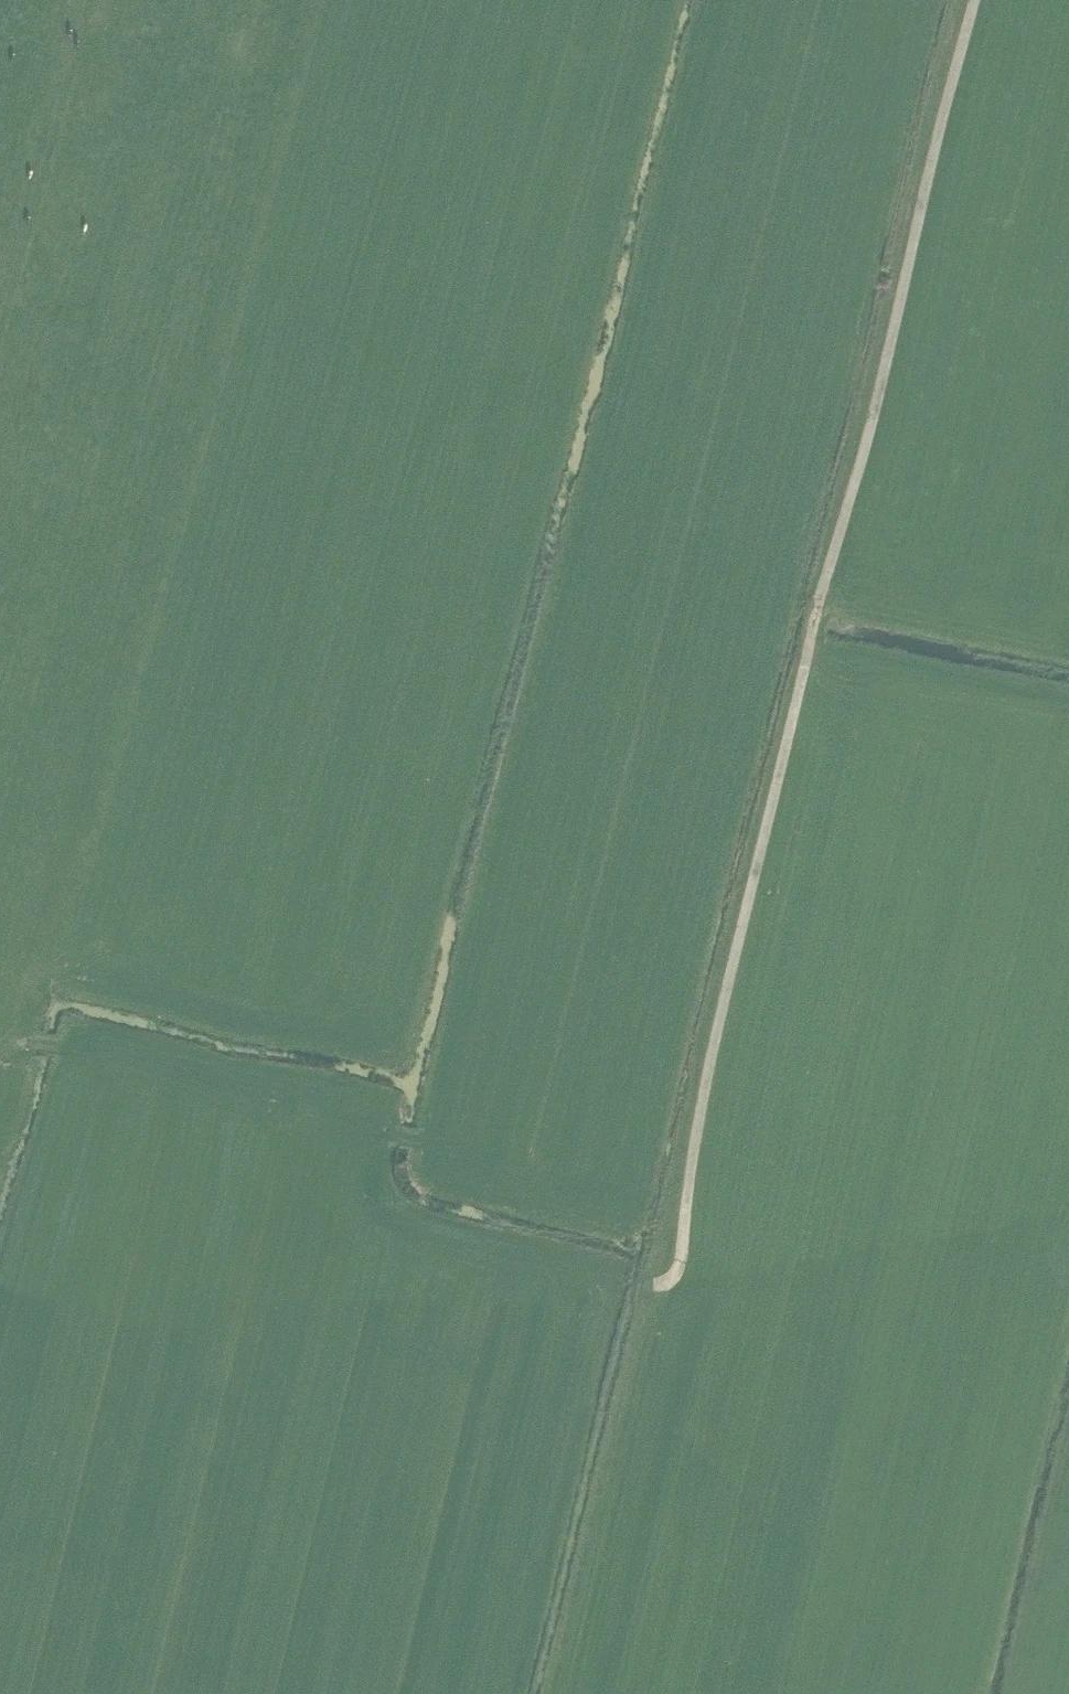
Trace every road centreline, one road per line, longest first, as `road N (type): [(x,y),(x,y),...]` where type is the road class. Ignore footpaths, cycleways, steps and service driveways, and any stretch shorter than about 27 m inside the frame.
road 1 (track): [(658,1286),(684,1251),(685,1194),(703,1096),(971,0)]

